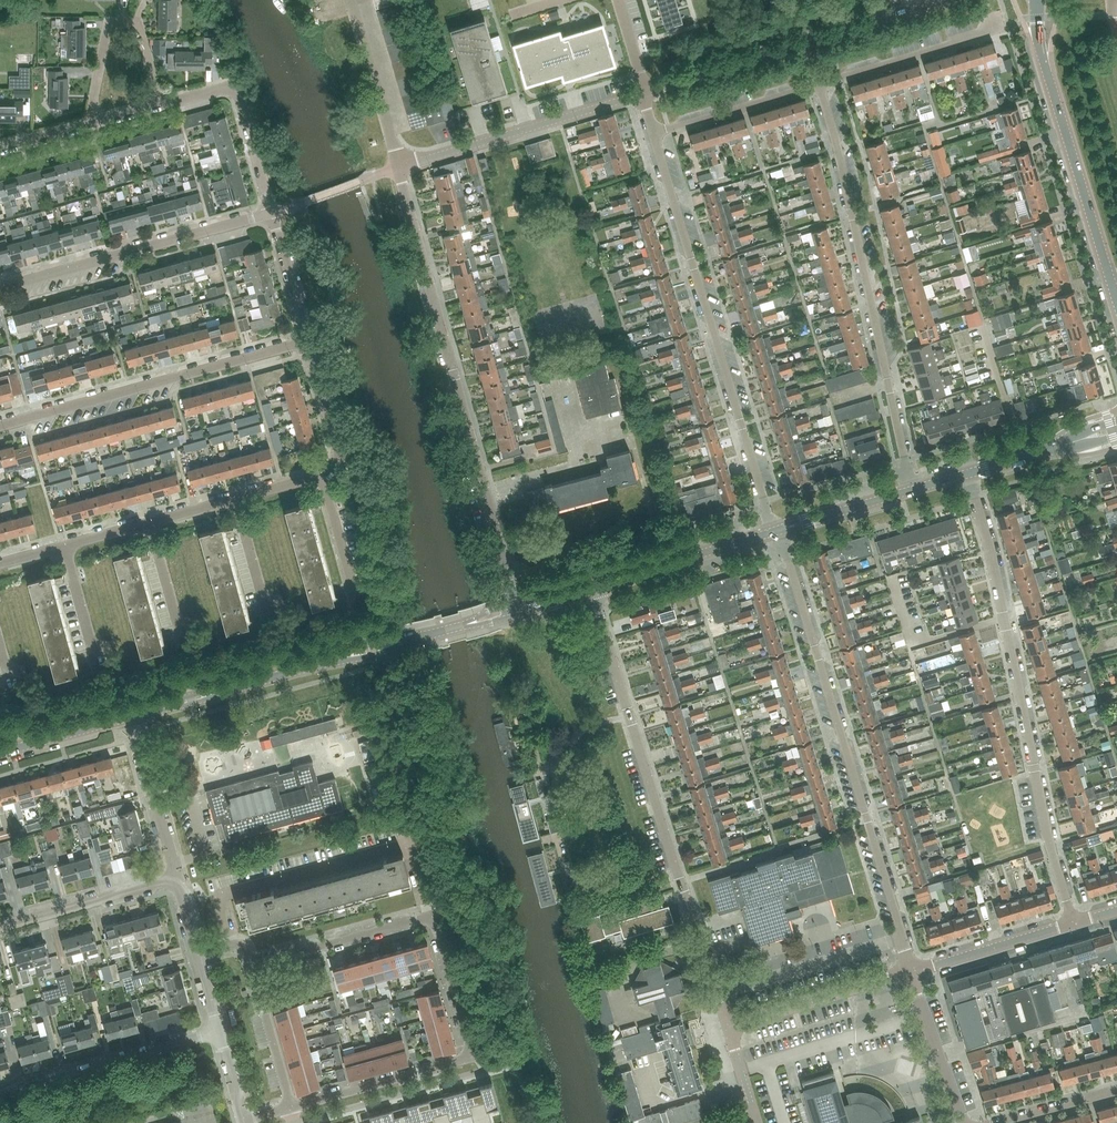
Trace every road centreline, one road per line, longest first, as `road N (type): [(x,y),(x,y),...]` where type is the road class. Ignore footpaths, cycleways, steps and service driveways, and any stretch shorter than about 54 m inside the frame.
road 1 (residential): [(252,966),(433,915),(473,1057),(291,1107)]
road 2 (residential): [(967,473),(1073,923)]
road 3 (residential): [(910,971),(774,531)]
road 4 (residential): [(515,603),(398,168)]
road 5 (unclassified): [(727,1026),(593,596)]
road 6 (residential): [(654,132),(774,531)]
road 7 (residential): [(913,489),(816,84)]
road 8 (residential): [(0,426),(307,341)]
road 9 (secondary): [(1116,297),(1042,52),(1037,0)]
road 10 (residential): [(272,213),(0,288)]
road 11 (unclassified): [(398,168),(642,94)]
road 12 (residential): [(96,123),(108,23),(138,22),(162,105)]
road 13 (residential): [(198,1037),(0,1093)]
road 14 (residential): [(816,84),(993,29)]
road 15 (residential): [(0,927),(177,878)]
road 16 (unclassified): [(398,168),(350,0)]
road 17 (unclassified): [(727,1026),(891,976)]
road 18 (unclassified): [(910,971),(1073,923)]
road 19 (residential): [(654,132),(816,84)]
road 20 (residential): [(177,878),(133,716)]
road 21 (unclassified): [(646,93),(804,44)]
road 22 (unclassified): [(963,1122),(910,971)]
road 23 (residential): [(321,475),(342,469),(307,341)]
road 24 (unclassified): [(804,44),(951,0)]
road 25 (residential): [(252,966),(291,1107)]
road 26 (tertiary): [(0,752),(133,716)]
road 27 (residential): [(272,213),(236,85)]
road 28 (residential): [(307,341),(272,213)]
road 29 (tertiary): [(649,570),(774,531)]
road 30 (residential): [(275,608),(267,611),(236,498)]
road 31 (residential): [(995,1122),(1116,1090)]
road 32 (residential): [(189,631),(181,634),(150,522)]
road 33 (tertiary): [(217,692),(337,659)]
road 34 (residential): [(354,593),(321,475)]
road 35 (residential): [(103,654),(96,656),(65,546)]

